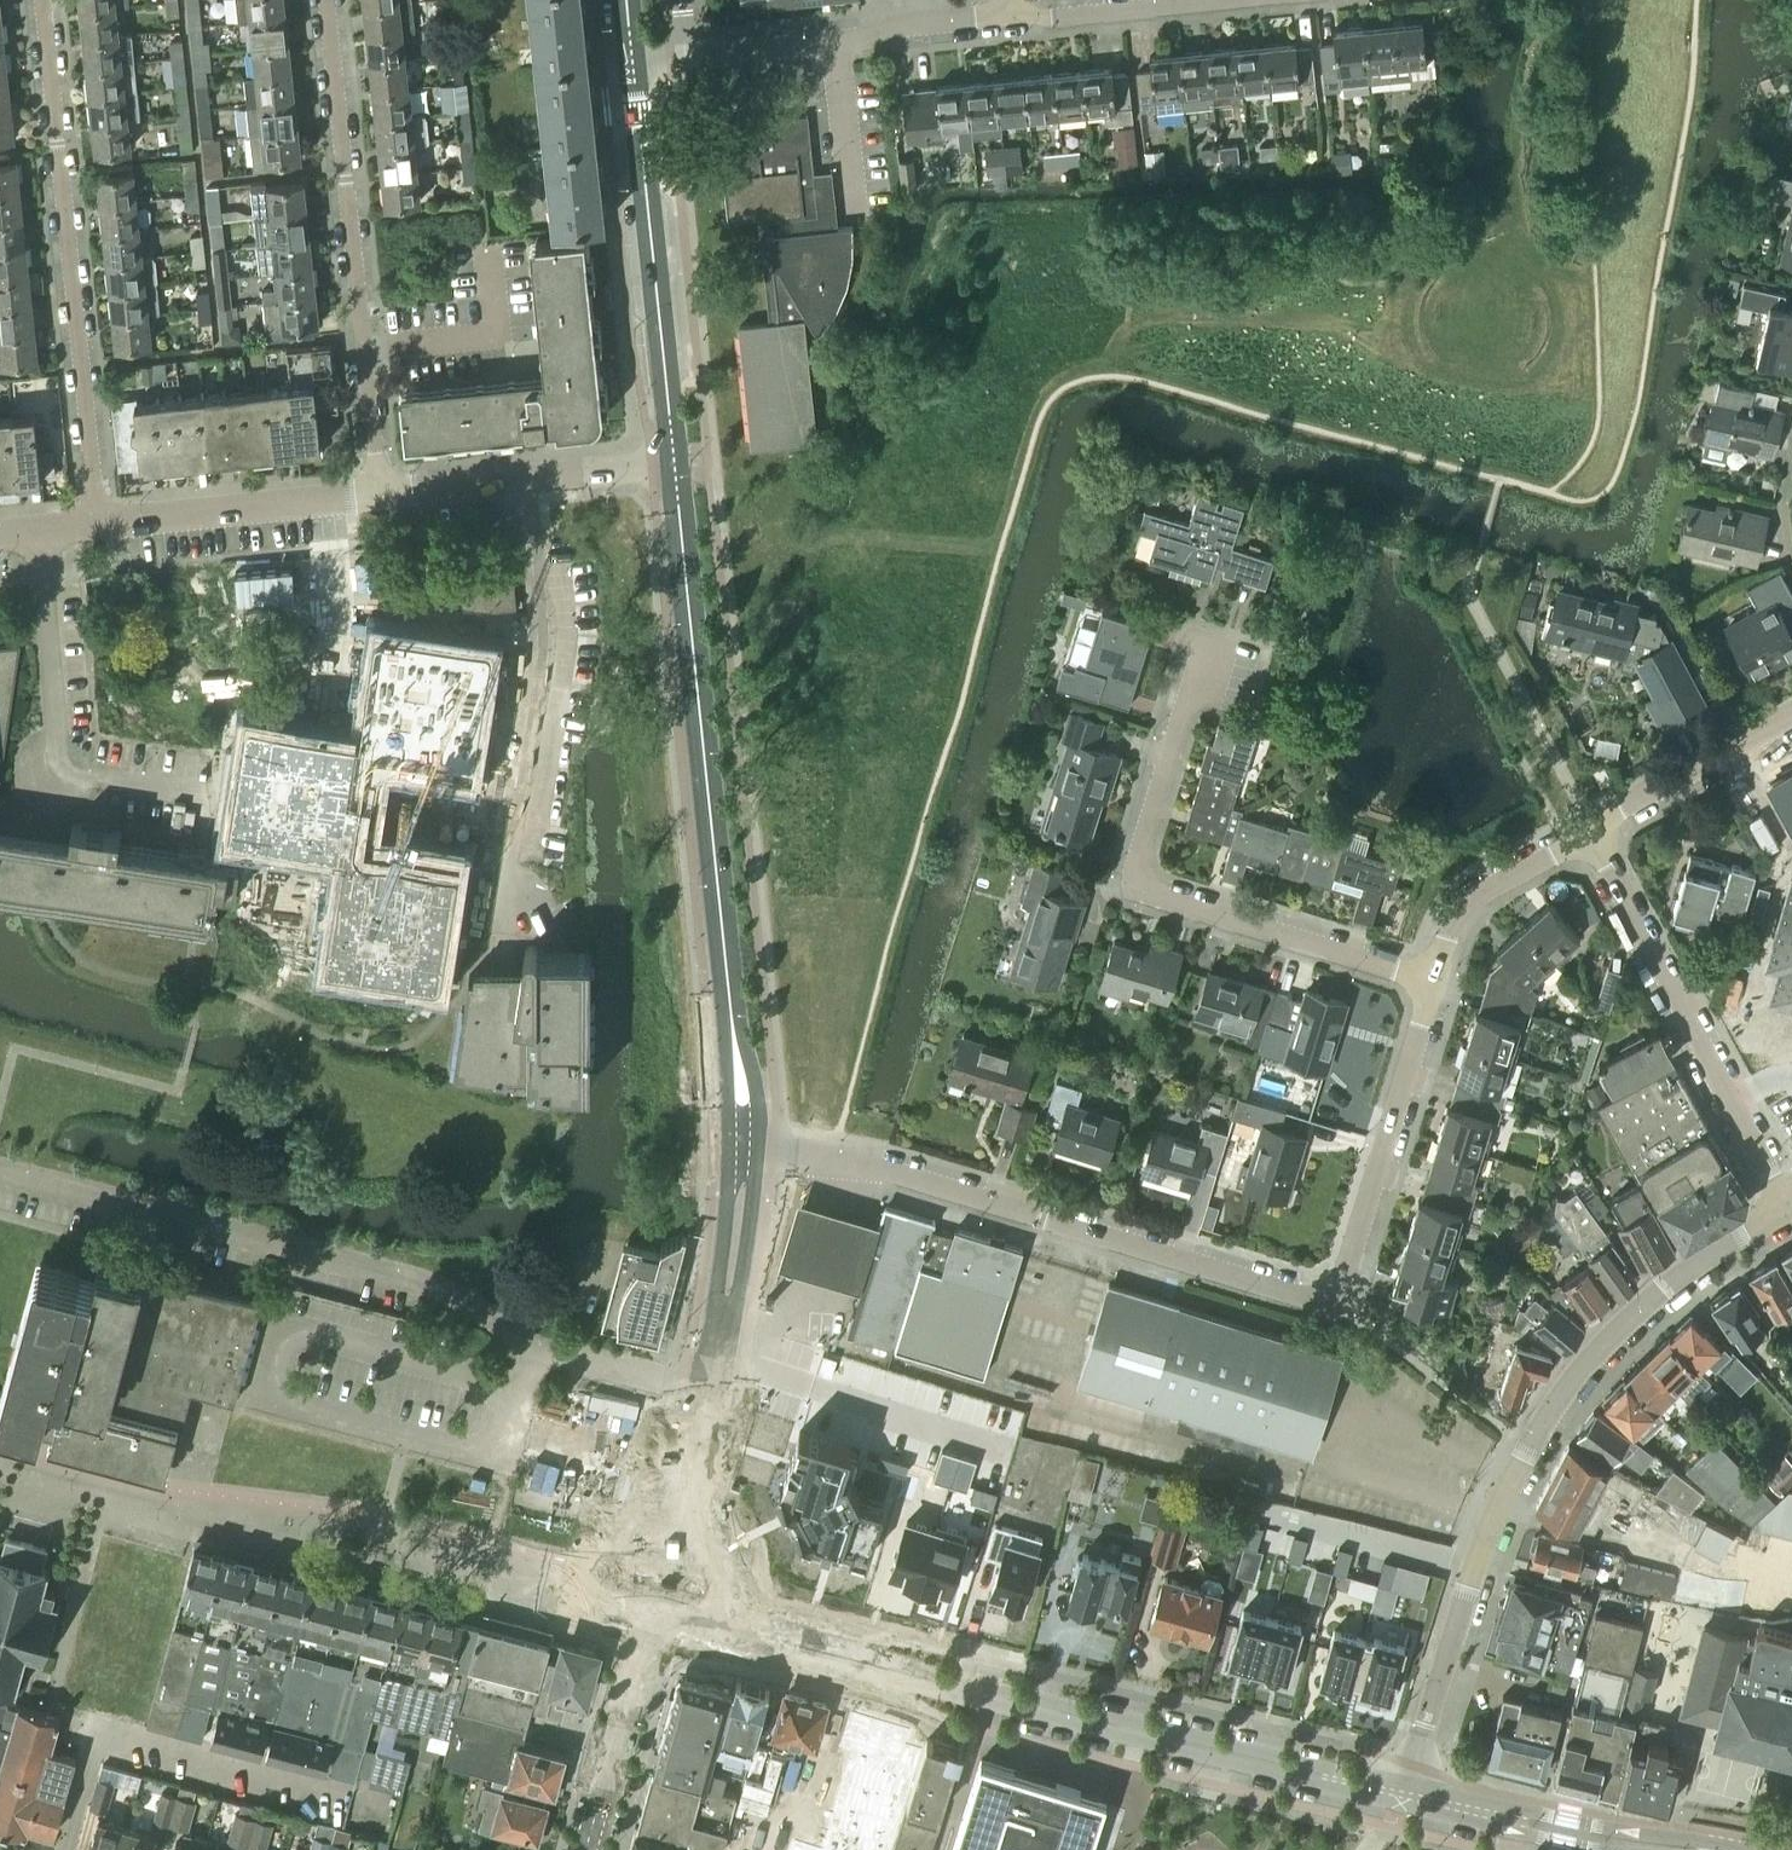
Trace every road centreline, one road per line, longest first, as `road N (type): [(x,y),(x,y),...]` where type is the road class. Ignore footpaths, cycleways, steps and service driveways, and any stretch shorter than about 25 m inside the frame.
road 1 (residential): [(1433,982),(1331,1297),(1312,1301),(851,1161),(758,1147)]
road 2 (secondary): [(692,1614),(809,1663),(1400,1805)]
road 3 (secondary): [(1405,1787),(789,1633),(746,1612),(714,1581)]
road 4 (tertiary): [(1405,1787),(1485,1526),(1529,1433),(1598,1347),(1685,1271),(1789,1208)]
road 5 (residential): [(1433,982),(1152,894),(1139,877),(1212,630)]
road 6 (residential): [(41,0),(97,524)]
road 7 (secondary): [(675,465),(725,965)]
road 8 (residential): [(378,494),(326,0)]
road 9 (residential): [(525,481),(538,654),(498,922)]
road 10 (residential): [(1789,1208),(1591,836)]
road 11 (secondary): [(631,54),(675,465)]
road 12 (residential): [(38,530),(63,767),(217,801)]
road 13 (residential): [(68,1849),(102,1737),(328,1799)]
road 14 (residential): [(685,51),(835,42),(1015,13)]
road 15 (secondary): [(1709,1849),(1405,1787)]
road 16 (residential): [(97,524),(378,494)]
road 17 (secondary): [(728,1147),(717,1286),(693,1391)]
road 18 (secondary): [(719,1391),(758,1147)]
road 19 (secondary): [(585,1849),(652,1620)]
road 20 (residential): [(1791,717),(1598,823),(1591,836)]
road 21 (residential): [(1591,836),(1480,895),(1453,923),(1433,982)]
road 22 (residential): [(1015,13),(1051,18),(1225,0)]
road 23 (secondary): [(1400,1805),(1596,1849)]
road 24 (secondary): [(758,1147),(755,1091),(725,965)]
road 25 (secondary): [(725,965),(728,1147)]
road 26 (residential): [(525,481),(675,465)]
road 27 (secondary): [(695,1537),(719,1391)]
road 28 (residential): [(378,494),(525,481)]
road 29 (secondary): [(693,1391),(657,1529)]
road 30 (secondary): [(657,1529),(630,1545),(620,1569),(624,1596),(652,1620)]

